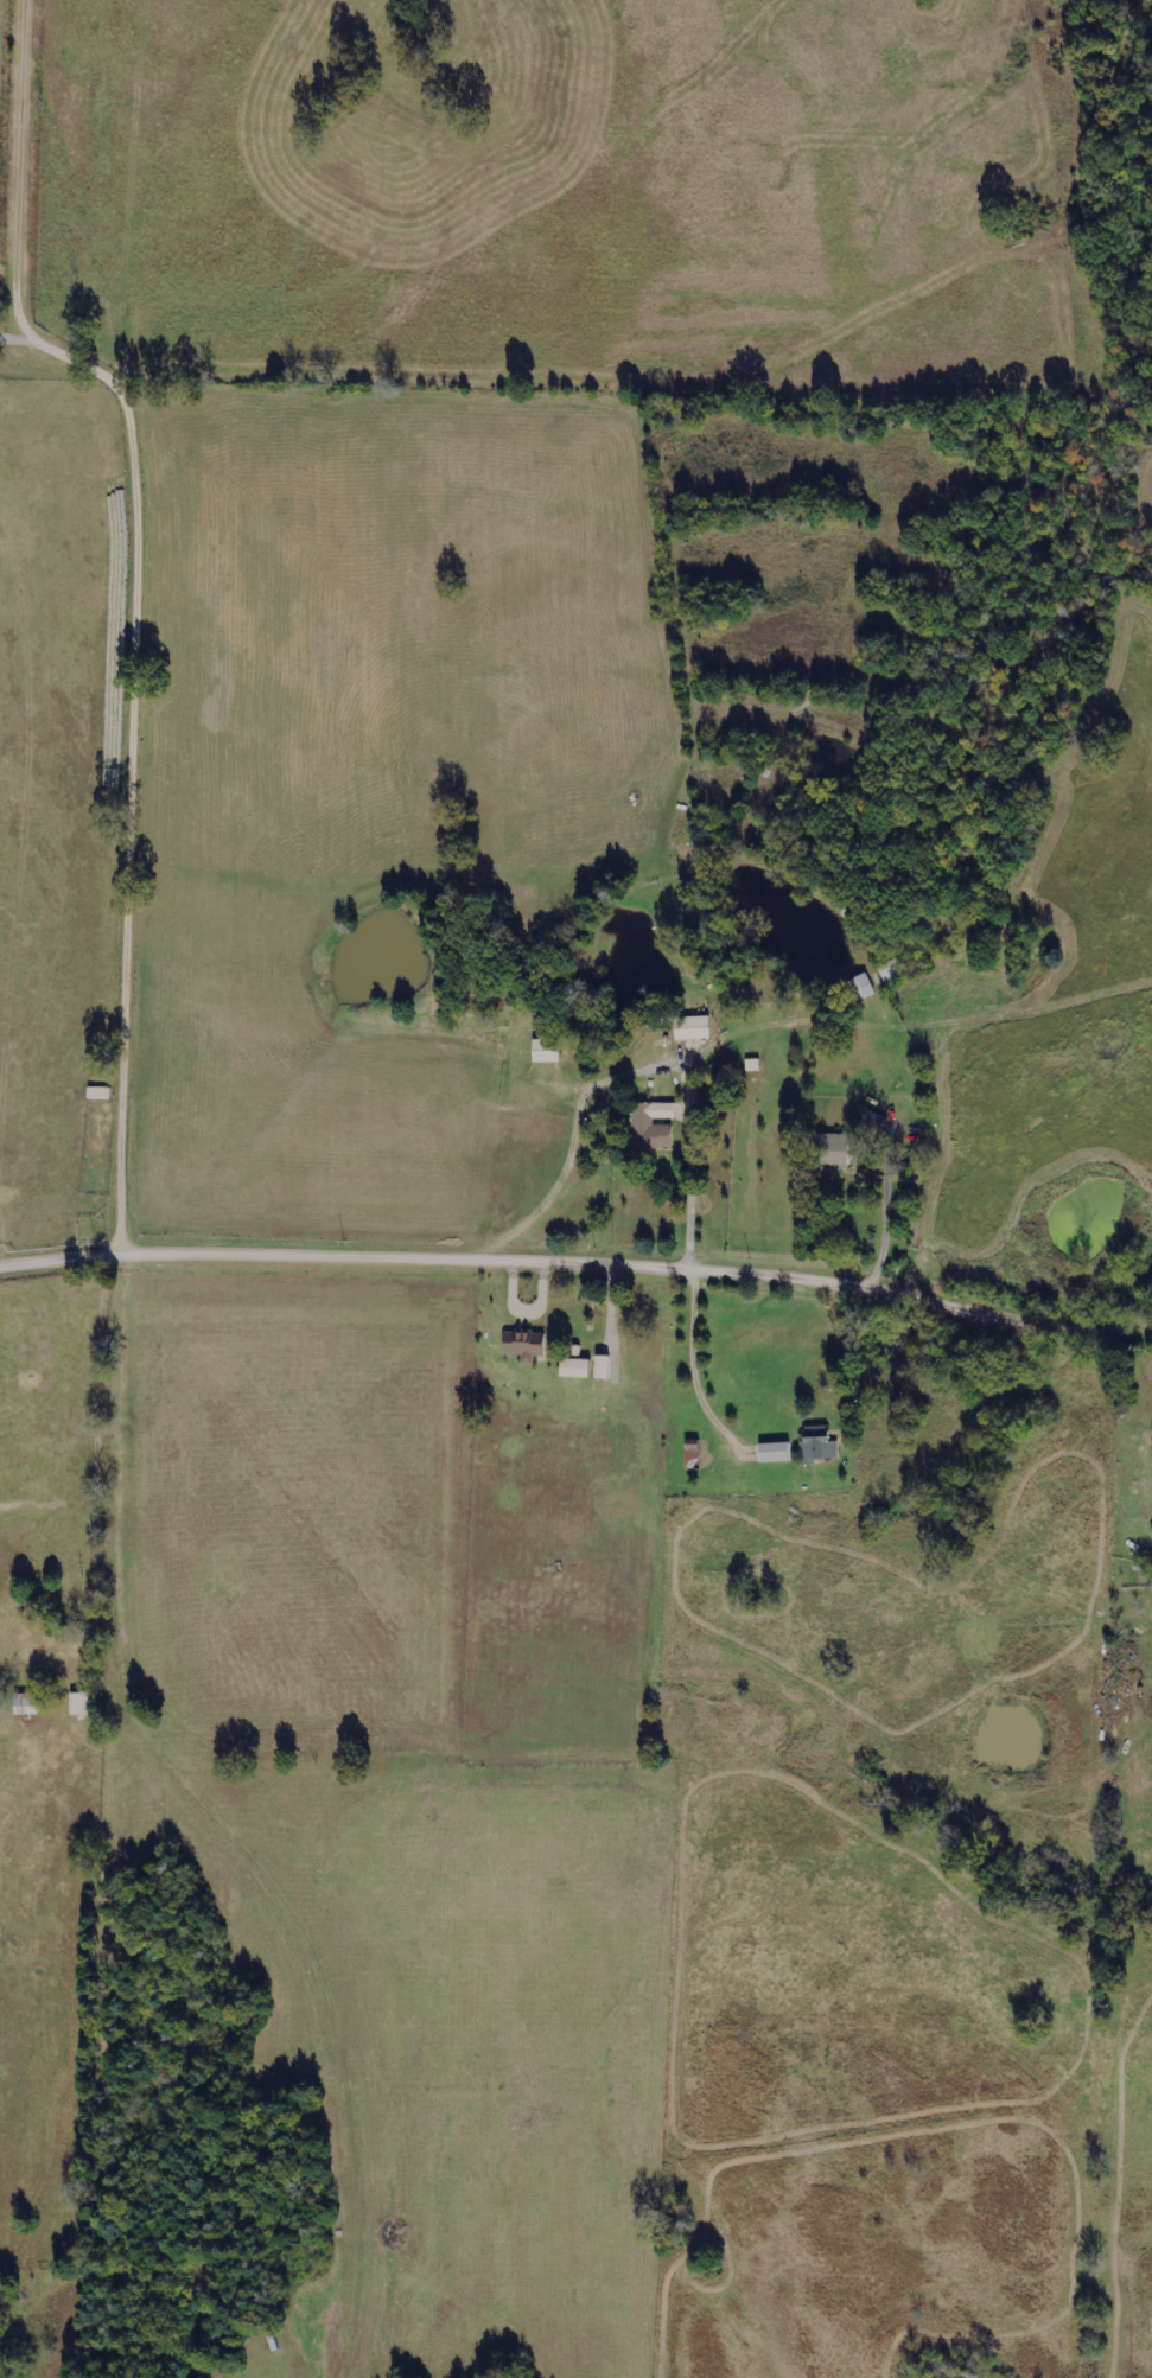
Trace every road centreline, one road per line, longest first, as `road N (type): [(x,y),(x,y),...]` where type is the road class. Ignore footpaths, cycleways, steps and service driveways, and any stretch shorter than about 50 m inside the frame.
road 1 (residential): [(139,1242),(138,402),(42,0)]
road 2 (residential): [(1151,1307),(973,1289),(750,1242),(139,1242),(0,1261)]

